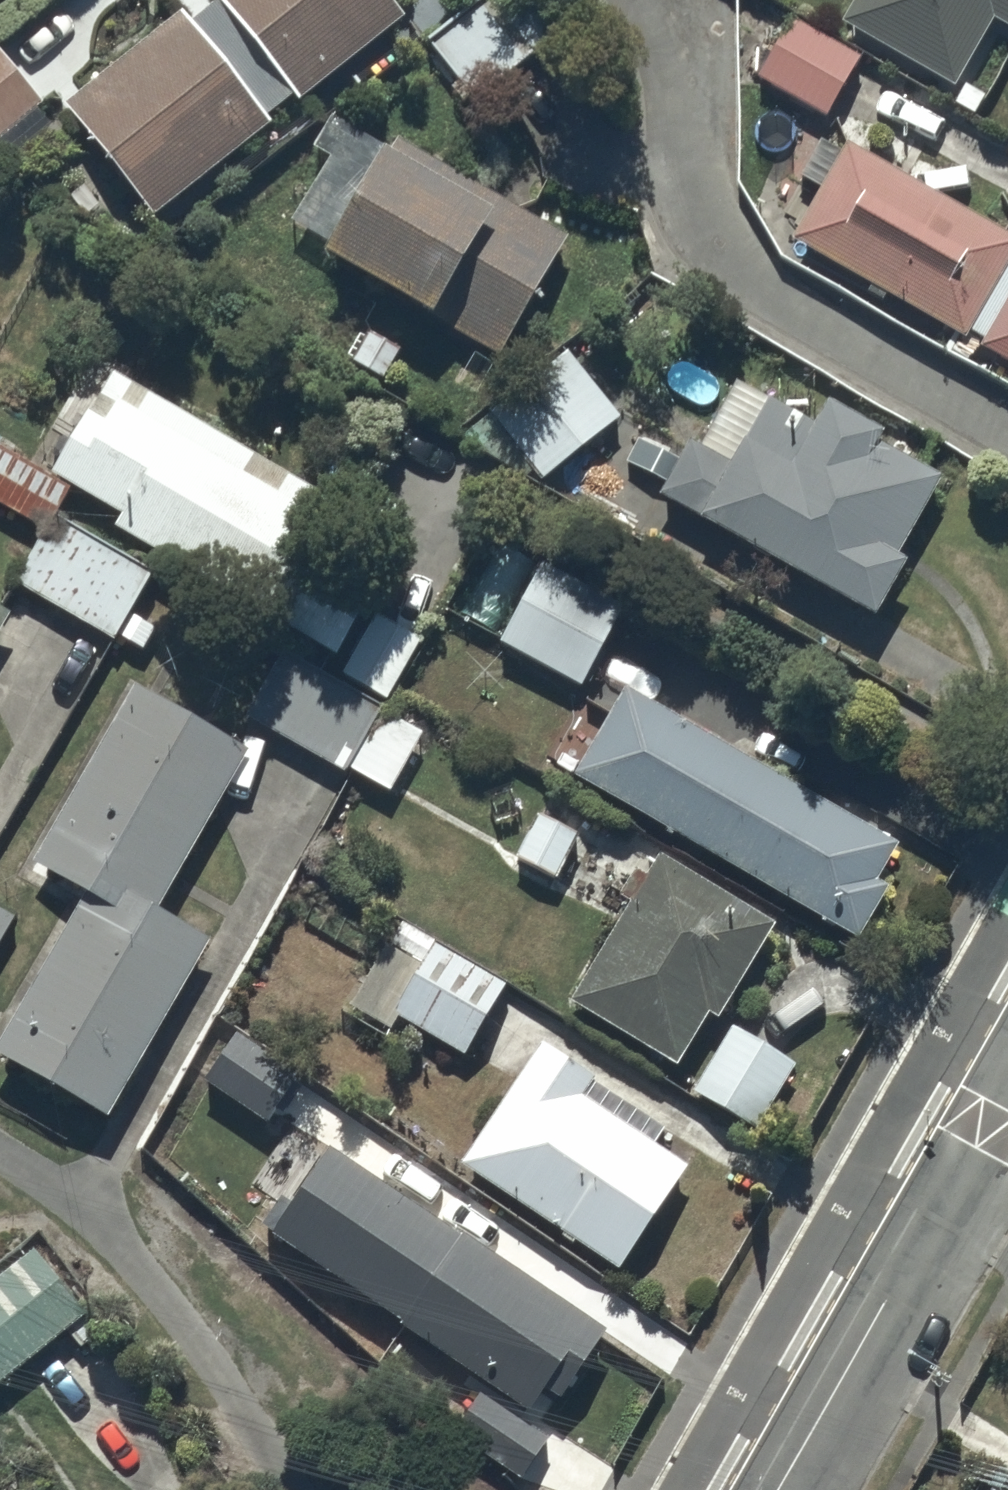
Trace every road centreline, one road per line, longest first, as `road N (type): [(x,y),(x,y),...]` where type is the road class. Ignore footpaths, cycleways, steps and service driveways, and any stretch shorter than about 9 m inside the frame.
road 1 (residential): [(622,0),(664,88),(706,258),(1007,439)]
road 2 (residential): [(1007,1089),(777,1489)]

